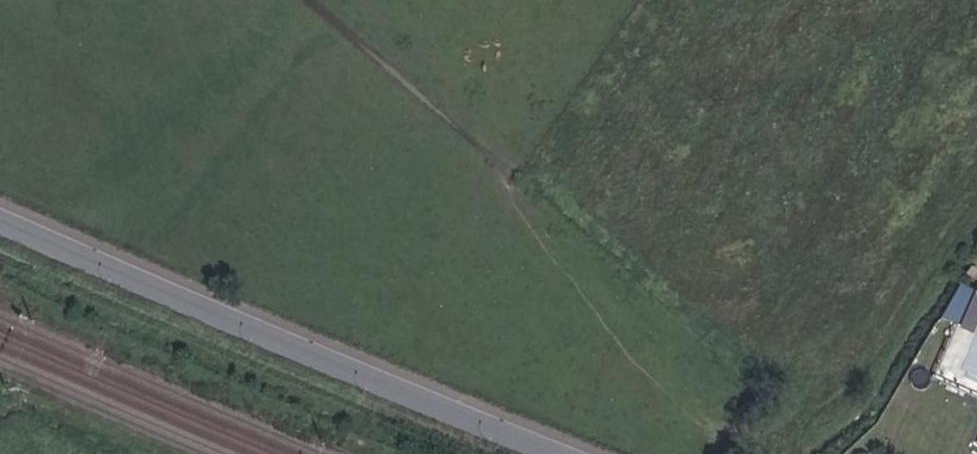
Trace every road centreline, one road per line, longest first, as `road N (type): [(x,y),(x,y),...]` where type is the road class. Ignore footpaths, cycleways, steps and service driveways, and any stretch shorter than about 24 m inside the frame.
road 1 (unclassified): [(558,453),(369,381),(0,216)]

